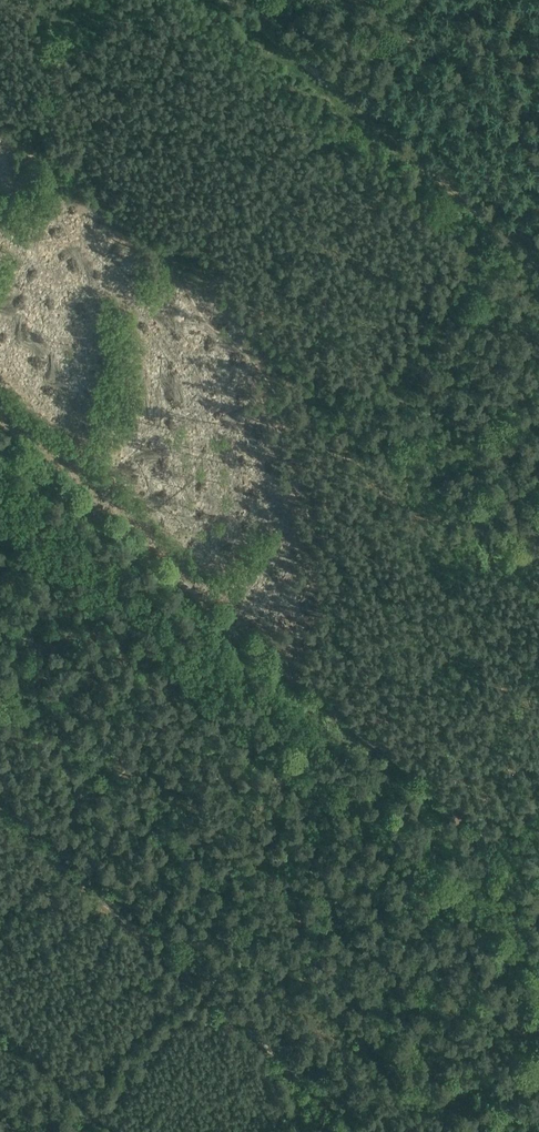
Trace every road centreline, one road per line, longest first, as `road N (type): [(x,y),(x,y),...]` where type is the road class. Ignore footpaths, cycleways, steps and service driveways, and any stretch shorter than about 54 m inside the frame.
road 1 (track): [(0,519),(538,972)]
road 2 (track): [(220,0),(538,265)]
road 3 (track): [(418,0),(336,96)]

